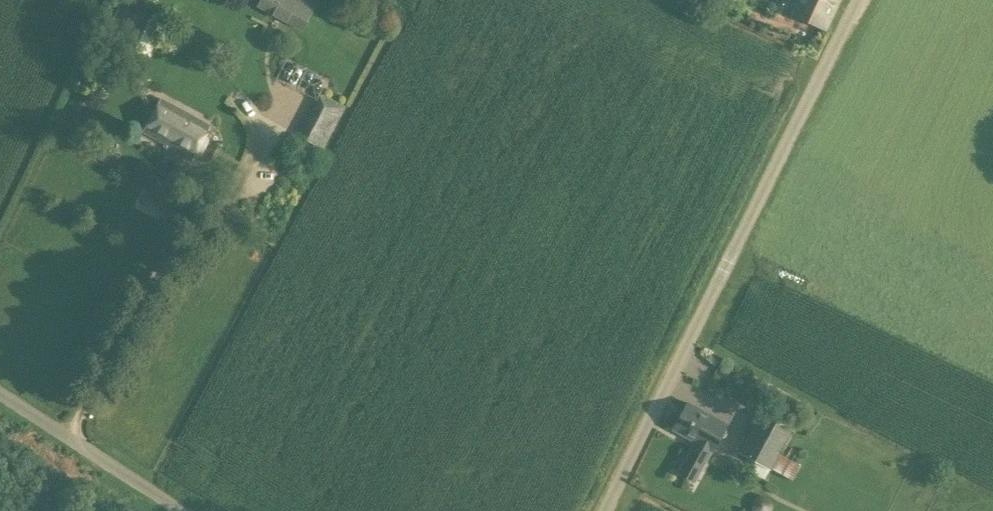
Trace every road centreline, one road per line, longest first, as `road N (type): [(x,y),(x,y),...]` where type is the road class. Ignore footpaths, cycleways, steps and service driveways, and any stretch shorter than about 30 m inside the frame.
road 1 (unclassified): [(606,510),(856,0)]
road 2 (unclassified): [(184,510),(0,394)]

